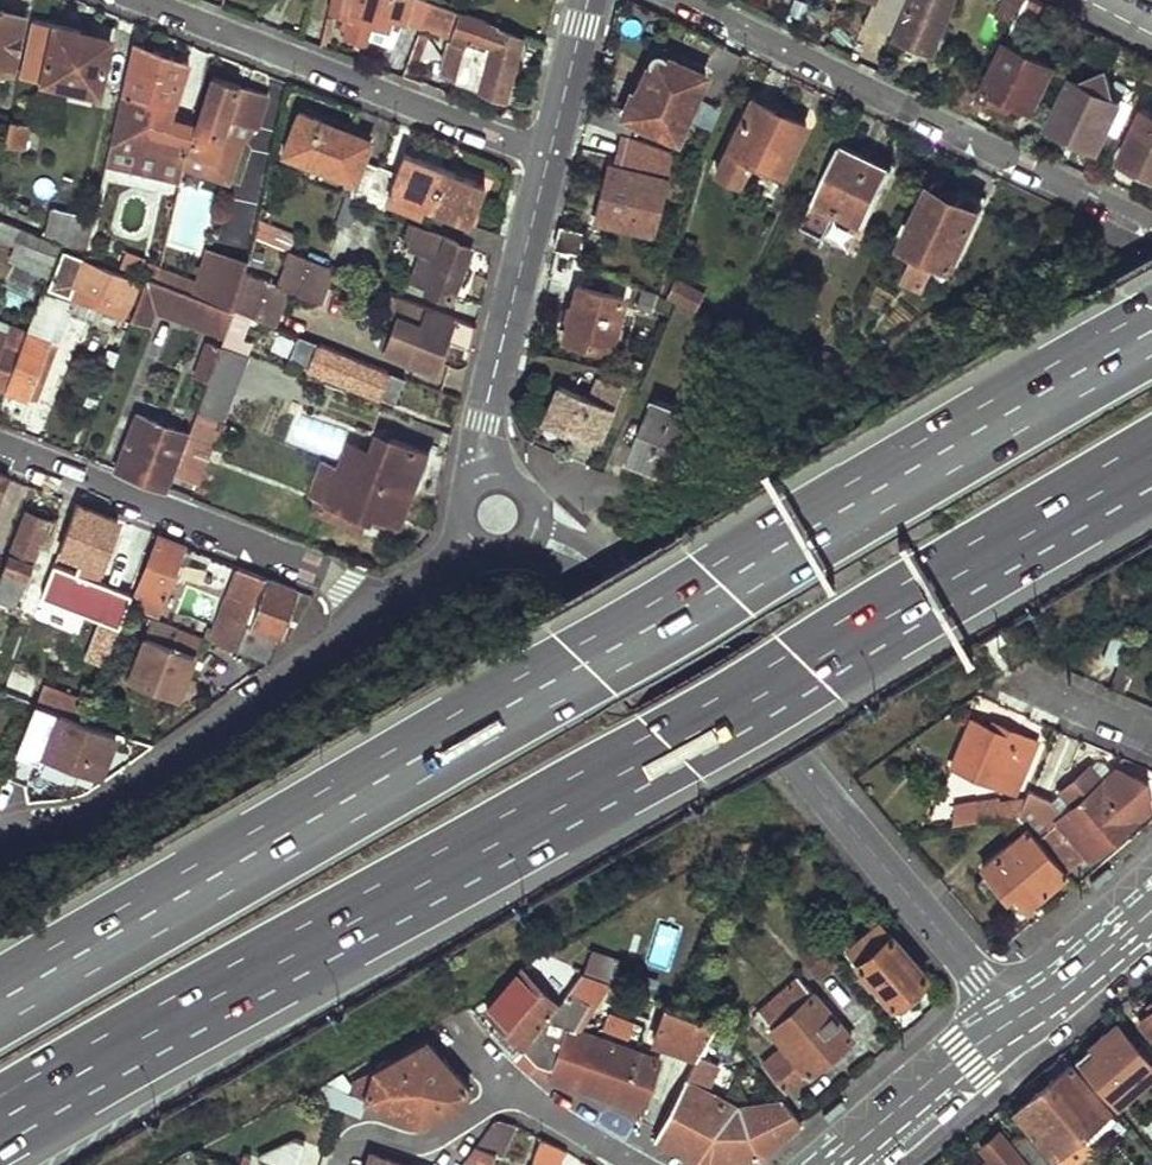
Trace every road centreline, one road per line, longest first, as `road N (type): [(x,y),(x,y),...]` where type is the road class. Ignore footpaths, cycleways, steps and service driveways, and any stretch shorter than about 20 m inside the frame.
road 1 (motorway): [(1151,326),(586,666),(0,1001)]
road 2 (motorway): [(135,1042),(807,665),(1151,460)]
road 3 (tertiary): [(1012,1016),(781,756),(602,575),(529,533)]
road 4 (residential): [(684,0),(1151,229)]
road 5 (residential): [(548,155),(267,64),(119,0)]
road 6 (residential): [(378,609),(99,810),(0,848)]
road 7 (residential): [(378,609),(318,571),(0,448)]
road 8 (residential): [(343,1164),(363,1138),(421,1142),(512,1095),(537,1101),(633,1164)]
road 9 (tertiary): [(483,481),(484,421),(548,155)]
road 10 (tertiary): [(839,1164),(1012,1016)]
road 11 (tertiary): [(1012,1016),(1151,901)]
road 12 (motorway): [(0,1138),(135,1042)]
road 13 (tertiary): [(548,155),(587,0)]
road 14 (motorway): [(0,1120),(135,1042)]
road 15 (residential): [(1025,682),(1151,735)]

